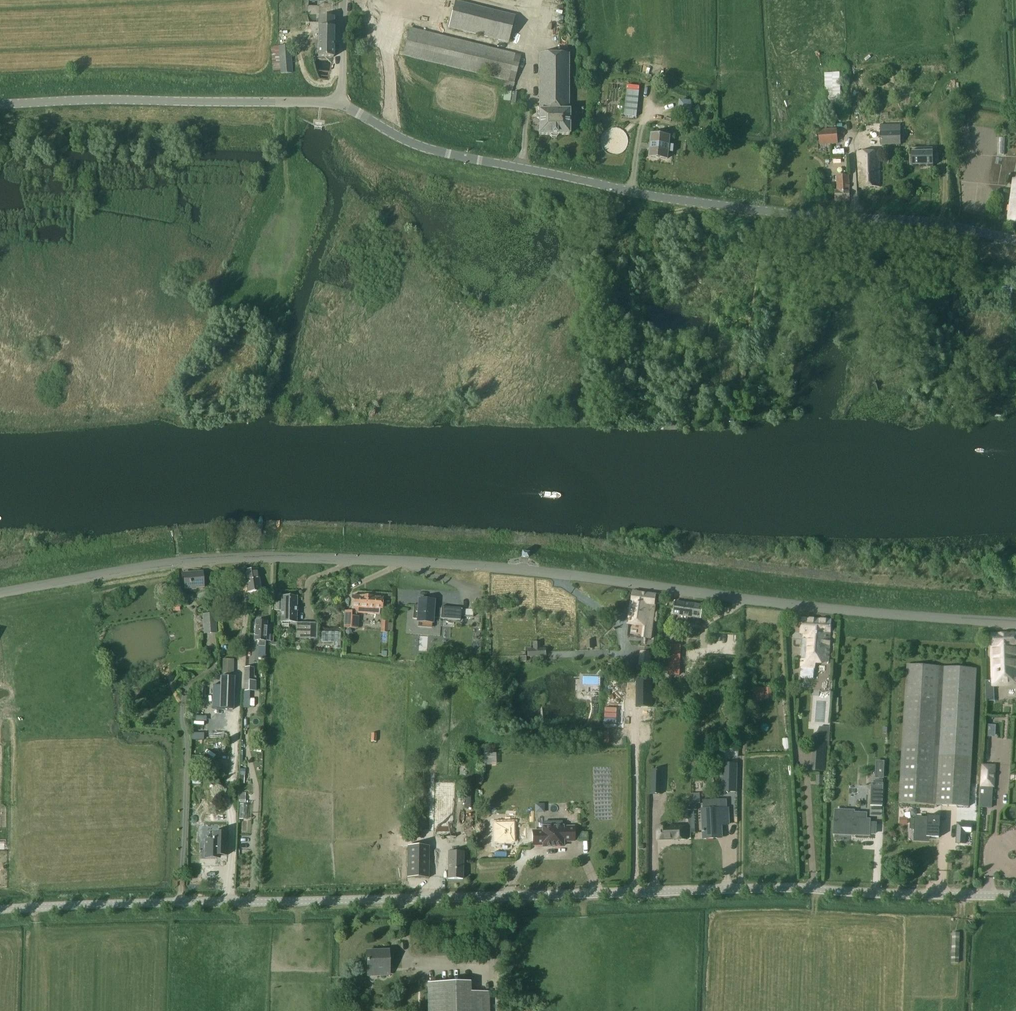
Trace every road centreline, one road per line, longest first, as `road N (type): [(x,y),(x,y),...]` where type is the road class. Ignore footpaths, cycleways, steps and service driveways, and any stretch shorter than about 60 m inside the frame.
road 1 (tertiary): [(1015,622),(606,579),(250,555),(148,563),(0,591)]
road 2 (unclassified): [(0,908),(1015,901)]
road 3 (tertiary): [(1015,242),(941,224),(634,192),(426,148),(337,104)]
road 4 (tertiary): [(0,105),(337,104)]

